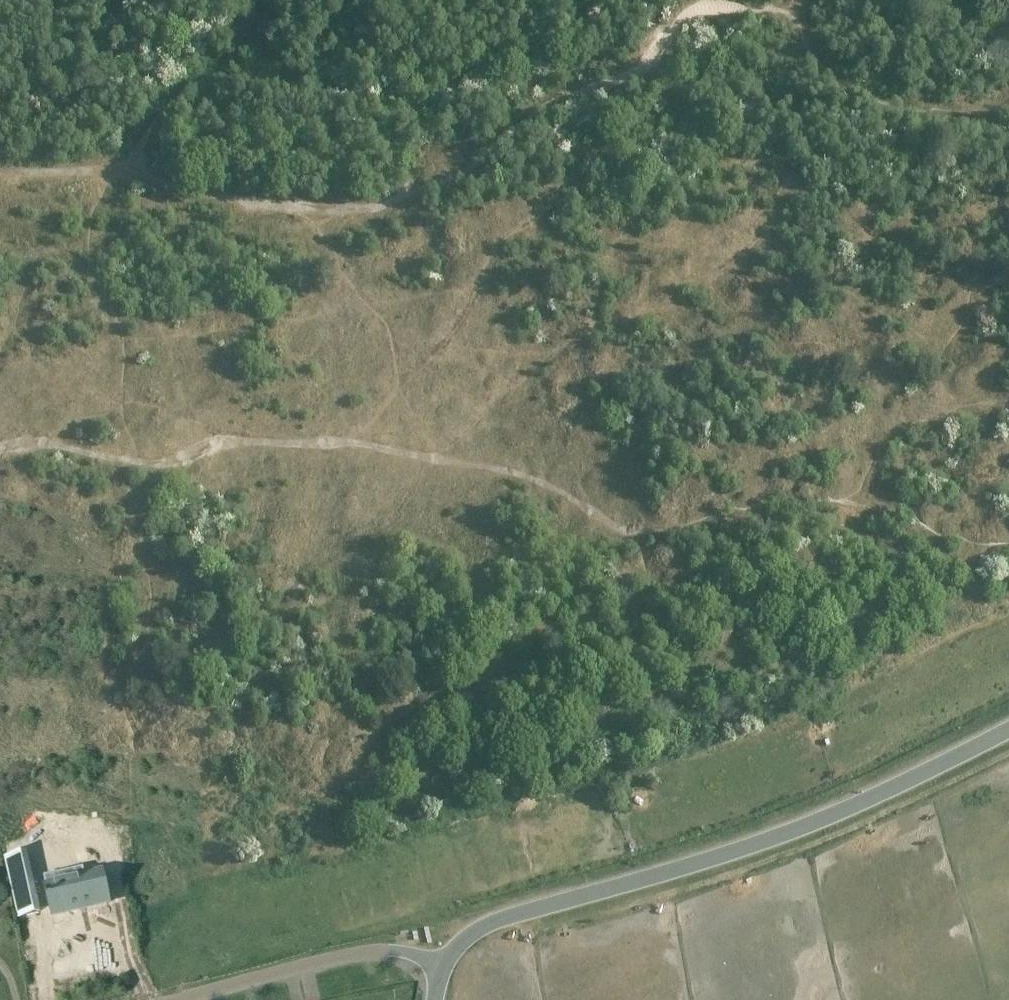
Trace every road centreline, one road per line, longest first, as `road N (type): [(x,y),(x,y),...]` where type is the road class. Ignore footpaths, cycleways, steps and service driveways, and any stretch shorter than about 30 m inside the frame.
road 1 (tertiary): [(442,969),(461,943),(508,922),(790,834),(1008,731)]
road 2 (residential): [(178,999),(370,954),(442,969)]

